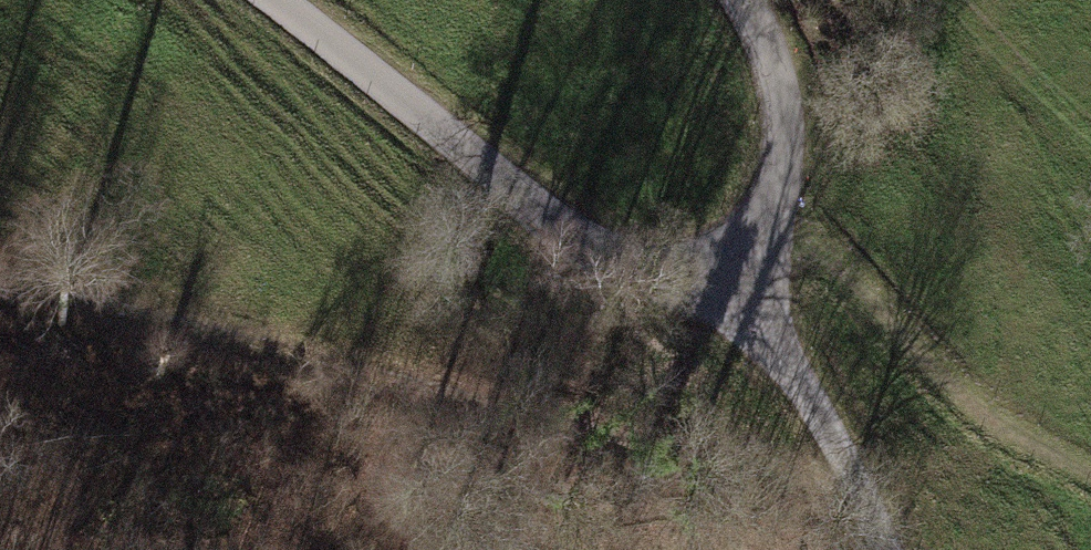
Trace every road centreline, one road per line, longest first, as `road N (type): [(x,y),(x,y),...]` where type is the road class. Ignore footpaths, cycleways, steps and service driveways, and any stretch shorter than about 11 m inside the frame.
road 1 (track): [(0,275),(860,500)]
road 2 (unclassified): [(267,0),(548,203),(655,243),(729,253)]
road 3 (track): [(882,549),(815,399),(729,253)]
road 4 (residential): [(761,0),(789,71),(790,137),(783,194),(764,231),(729,253)]

